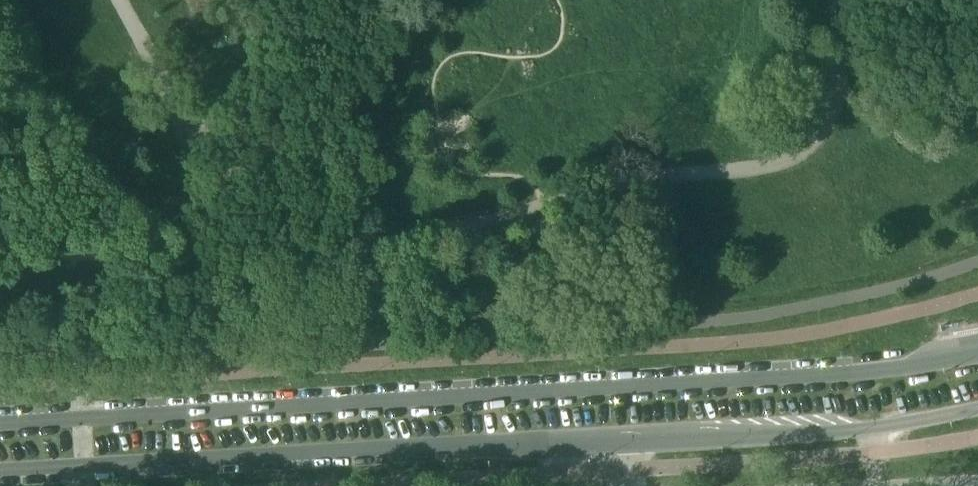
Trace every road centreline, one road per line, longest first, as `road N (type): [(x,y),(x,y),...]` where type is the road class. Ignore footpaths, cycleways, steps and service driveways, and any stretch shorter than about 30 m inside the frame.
road 1 (secondary): [(0,469),(688,429),(801,433),(977,407)]
road 2 (secondary): [(977,355),(818,376),(0,423)]

